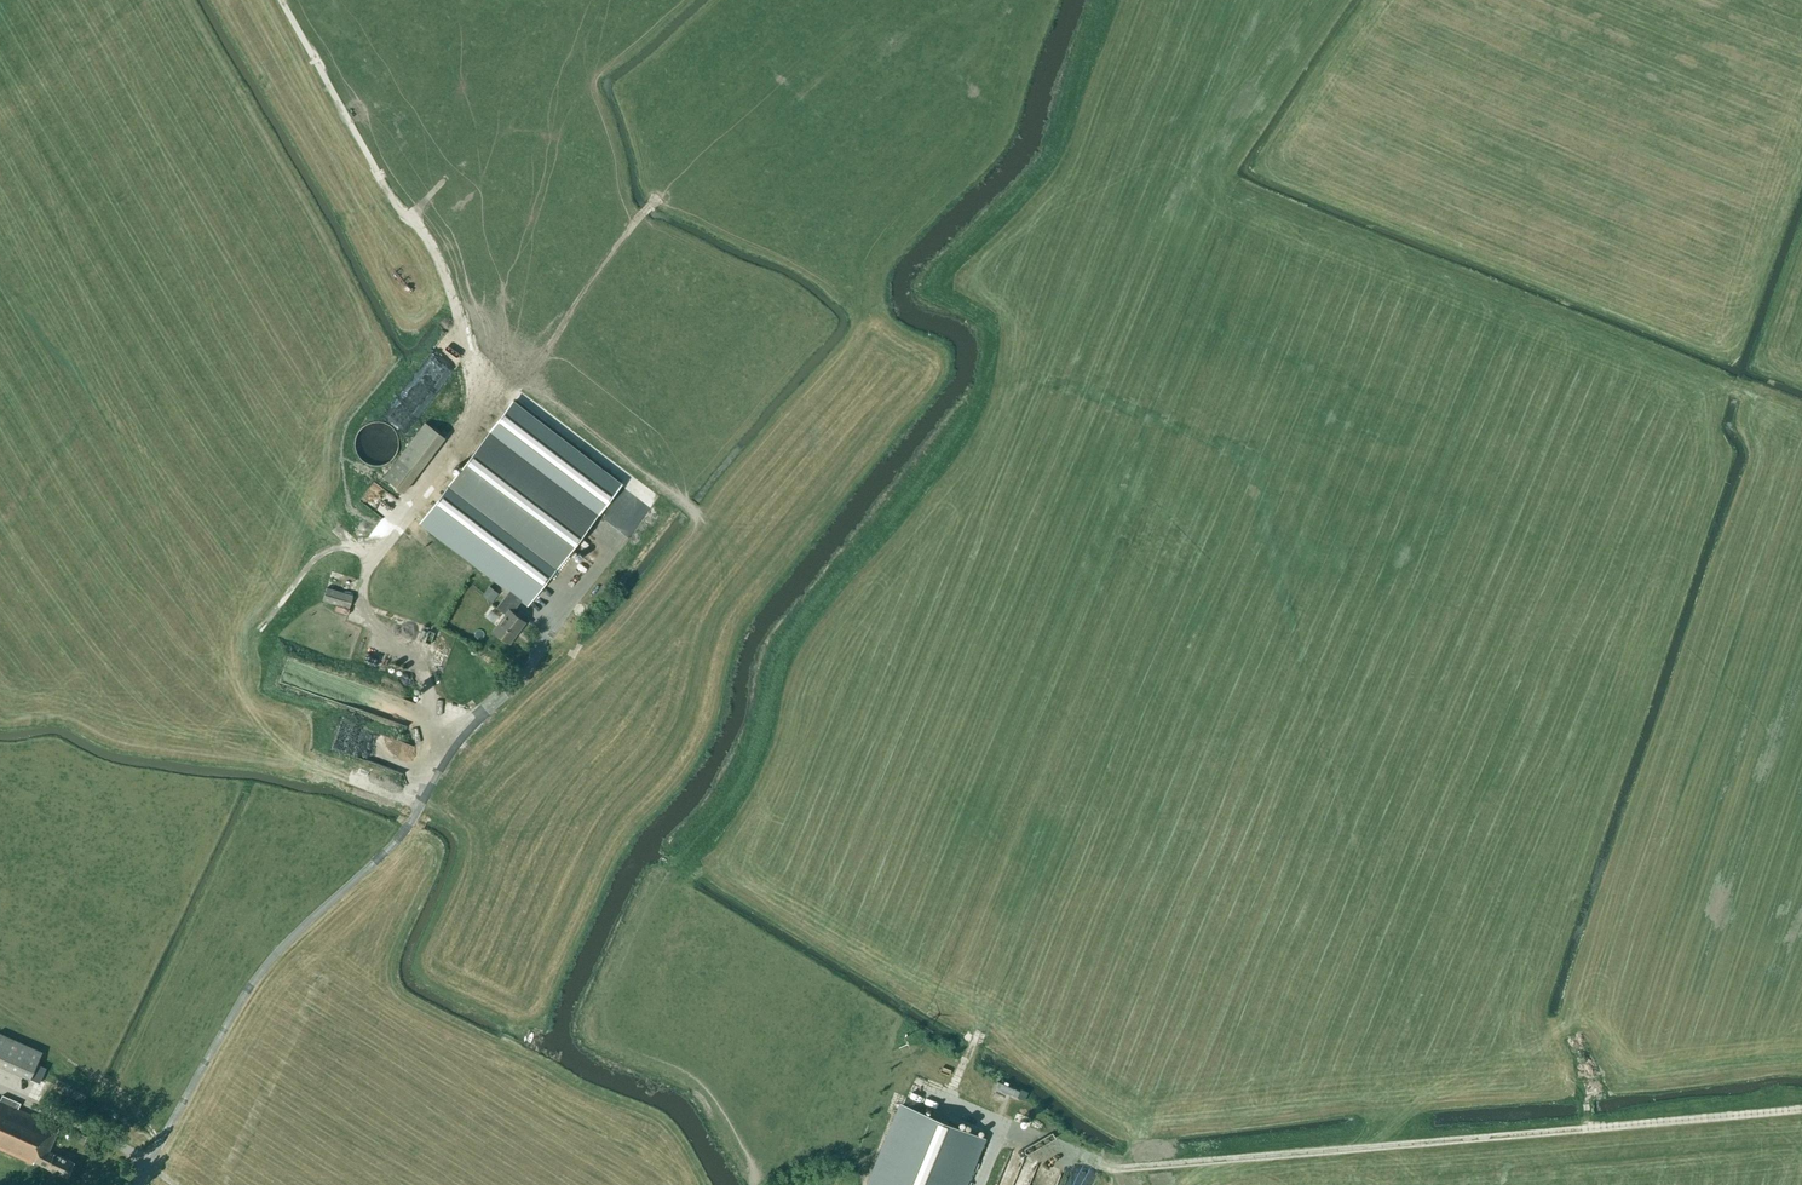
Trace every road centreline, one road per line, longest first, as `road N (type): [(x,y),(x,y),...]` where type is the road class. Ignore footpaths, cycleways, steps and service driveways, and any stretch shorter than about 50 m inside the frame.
road 1 (track): [(461,739),(435,713),(422,666),(369,616),(361,588),(371,561),(478,423),(475,384),(449,278),(432,242),(390,195),(281,0)]
road 2 (track): [(1090,1166),(1115,1171),(1801,1109)]

